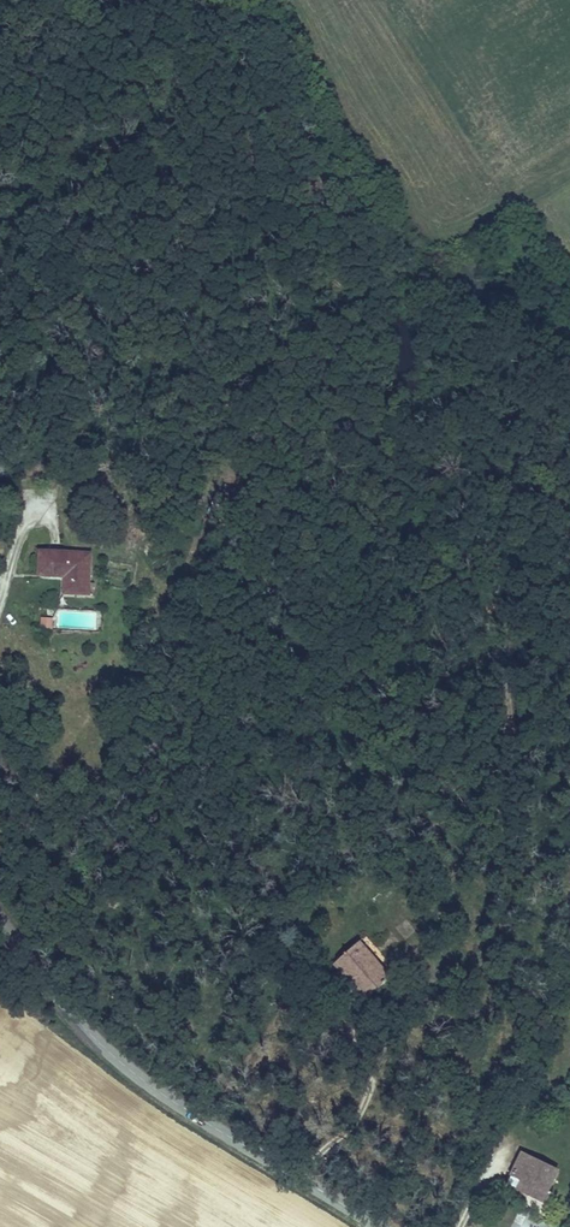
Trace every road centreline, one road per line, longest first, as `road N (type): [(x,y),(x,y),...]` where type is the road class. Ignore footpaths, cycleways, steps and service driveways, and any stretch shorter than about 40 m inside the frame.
road 1 (tertiary): [(0,920),(58,999),(115,1058),(380,1226)]

